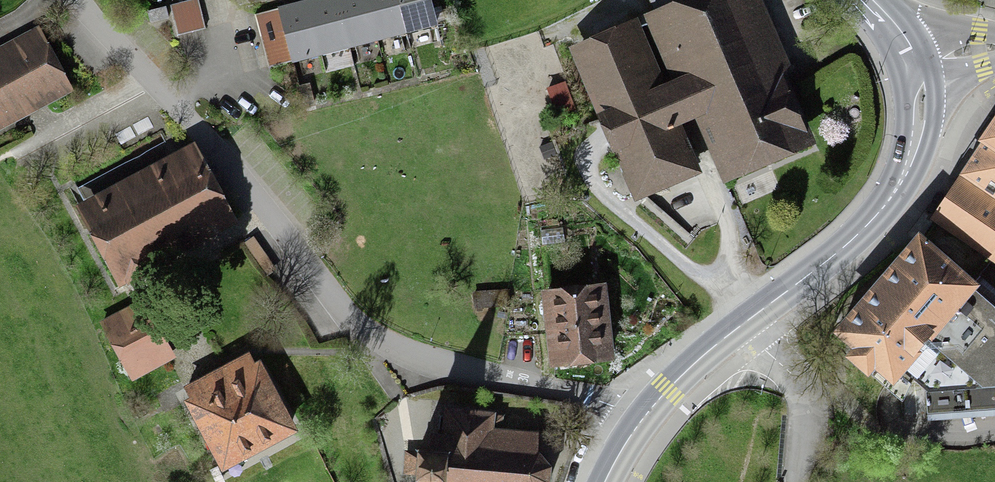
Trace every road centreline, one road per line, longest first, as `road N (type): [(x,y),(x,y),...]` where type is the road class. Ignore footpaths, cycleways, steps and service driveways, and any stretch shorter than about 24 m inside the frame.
road 1 (residential): [(77,0),(383,350),(586,393),(642,420)]
road 2 (primary): [(914,60),(919,127),(898,188),(859,233),(746,322)]
road 3 (residential): [(746,322),(804,396),(796,481)]
road 4 (primary): [(746,322),(642,420)]

